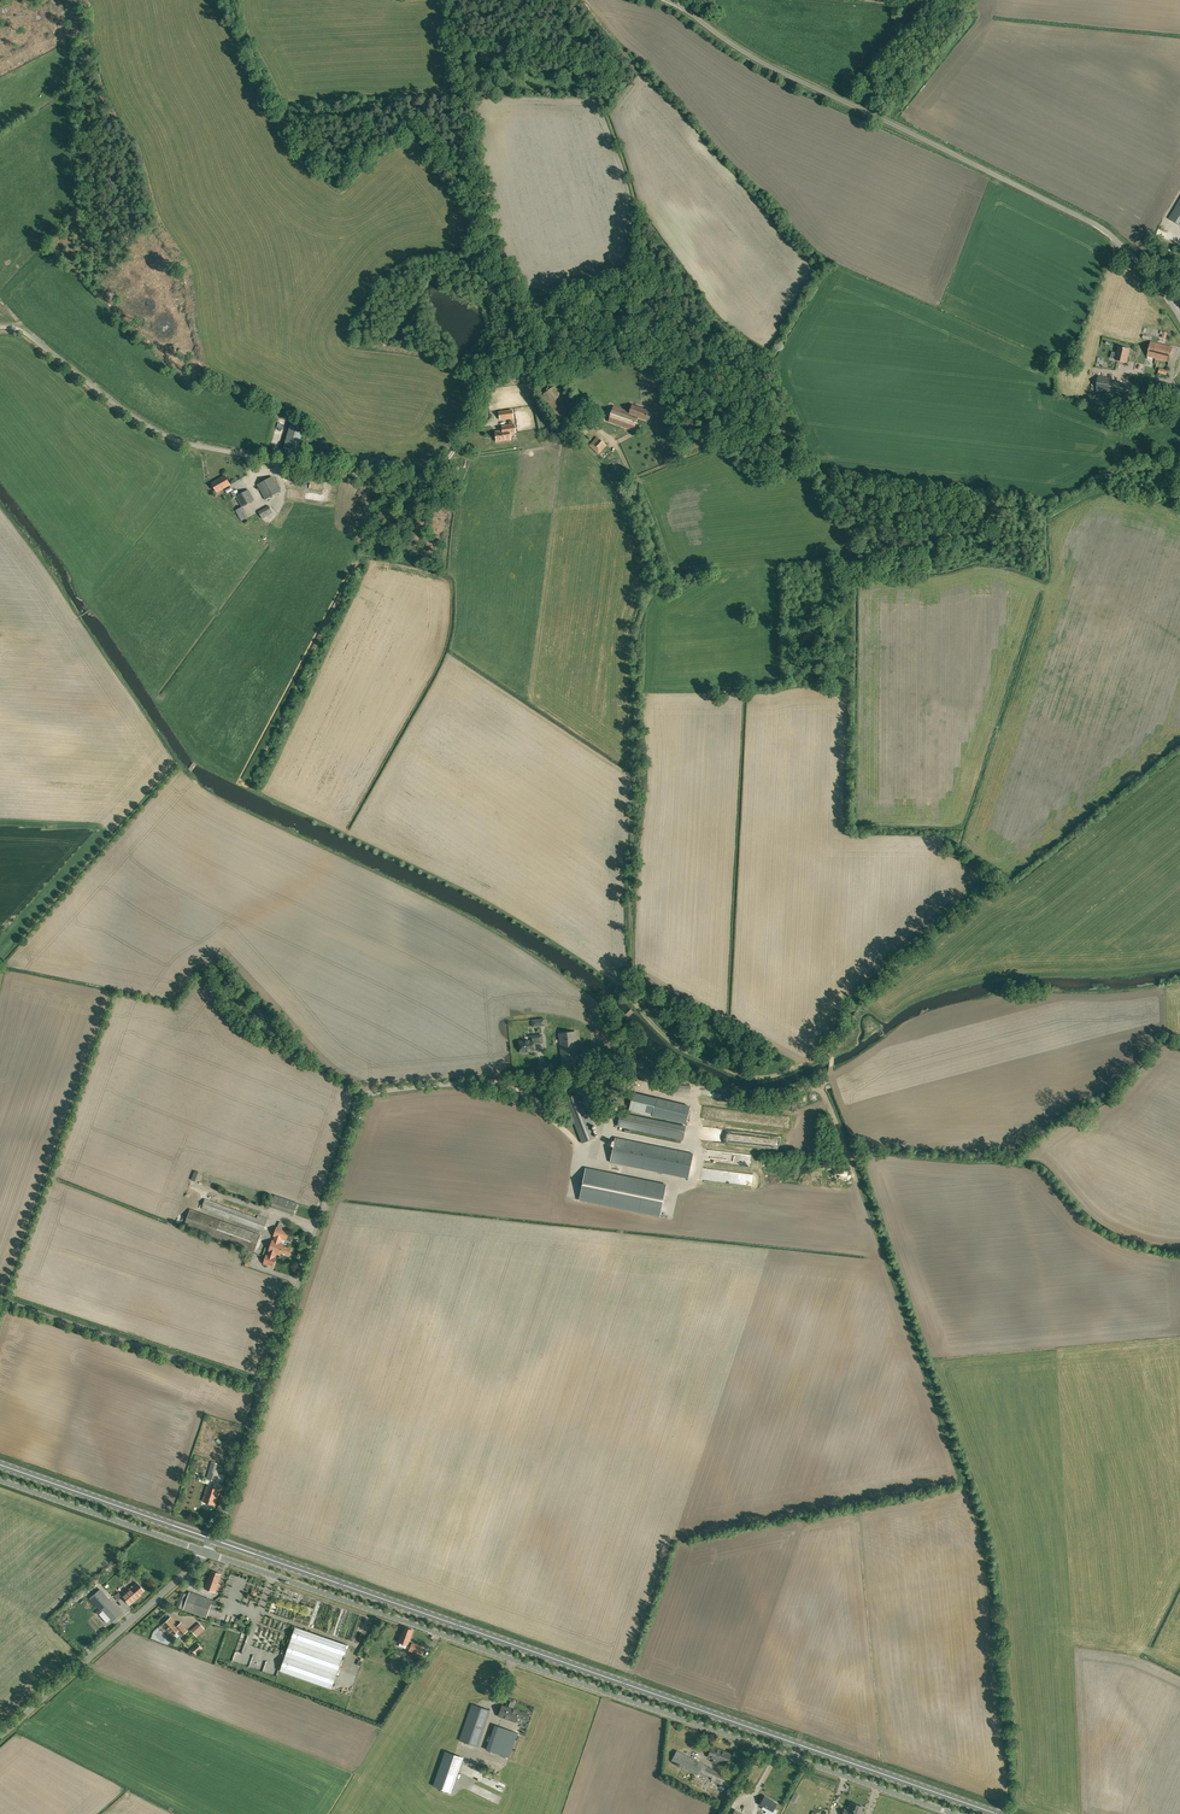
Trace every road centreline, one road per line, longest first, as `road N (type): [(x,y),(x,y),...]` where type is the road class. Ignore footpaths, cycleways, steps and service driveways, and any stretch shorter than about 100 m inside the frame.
road 1 (primary): [(1002,1813),(213,1539)]
road 2 (unclassified): [(954,1813),(206,1551)]
road 3 (unclassified): [(1179,315),(1104,229),(767,65),(668,0)]
road 4 (unclassified): [(264,1387),(360,1100),(408,1088),(575,1078)]
road 5 (unclassified): [(385,475),(166,436),(24,332),(0,327)]
road 6 (unclassified): [(452,0),(484,217),(511,283)]
road 7 (unclassified): [(264,1387),(0,1301)]
road 8 (unclassified): [(0,1736),(206,1551)]
road 9 (track): [(553,370),(489,374),(442,464),(414,477),(385,475)]
road 10 (primary): [(213,1539),(0,1465)]
road 11 (unclassified): [(206,1551),(0,1479)]
road 12 (unclassified): [(213,1539),(264,1387)]
road 13 (track): [(553,370),(622,454),(638,500)]

